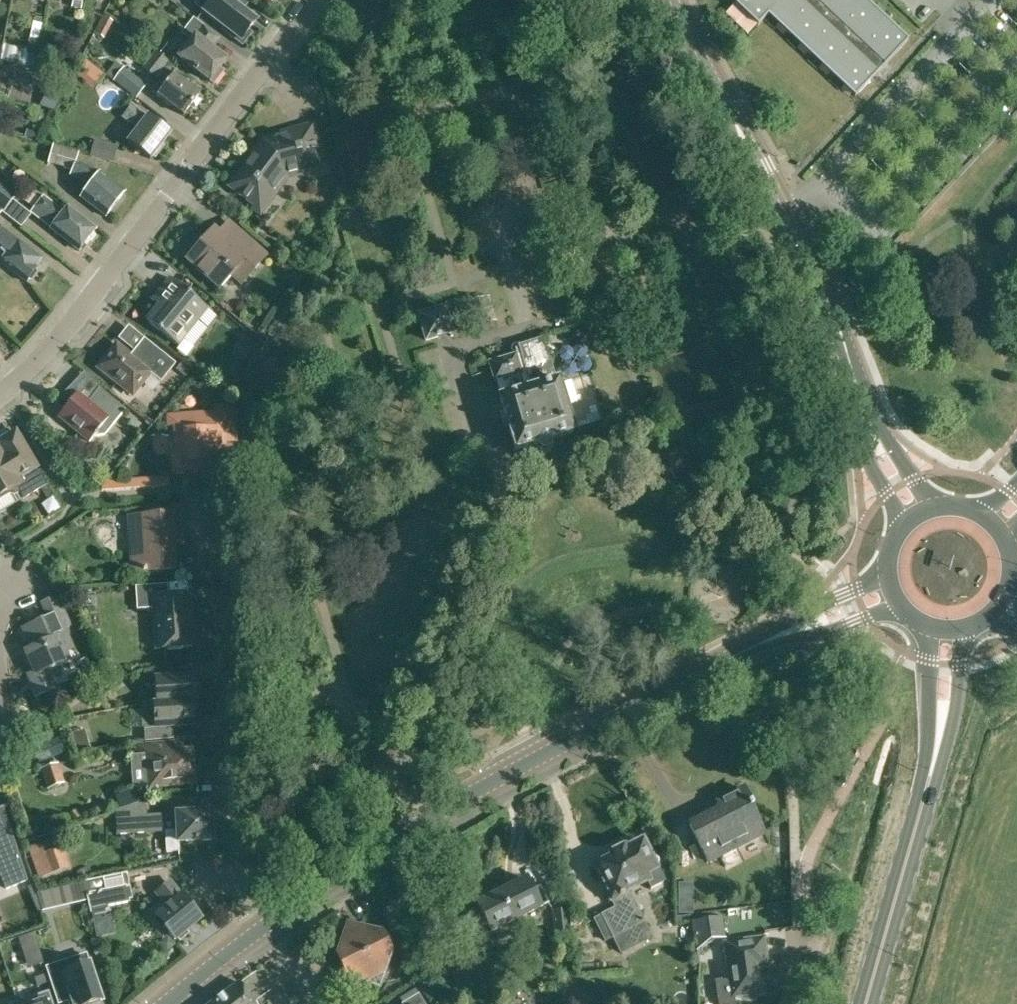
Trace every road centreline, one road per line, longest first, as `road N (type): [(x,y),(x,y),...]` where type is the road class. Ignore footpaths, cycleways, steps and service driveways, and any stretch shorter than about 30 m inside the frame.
road 1 (tertiary): [(252,938),(498,783),(794,632)]
road 2 (residential): [(0,390),(90,299),(314,0)]
road 3 (residential): [(252,938),(216,488)]
road 4 (secondary): [(865,1003),(936,749)]
road 5 (tertiary): [(832,317),(825,282),(788,205),(759,147),(734,122)]
road 6 (tertiary): [(734,122),(749,173),(809,291),(832,317)]
road 7 (residential): [(789,1003),(797,865)]
road 8 (tertiary): [(734,122),(673,0)]
road 9 (secondary): [(936,749),(957,701),(962,630)]
road 10 (secondary): [(929,628),(936,749)]

